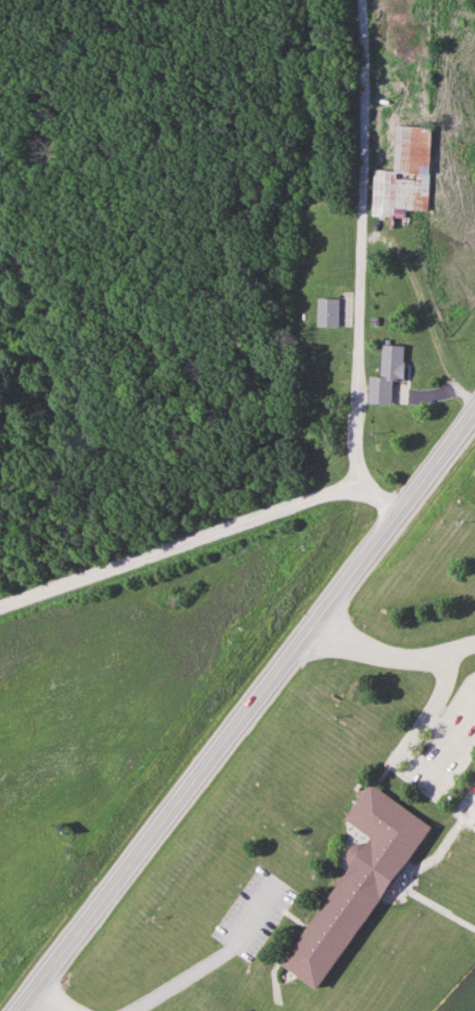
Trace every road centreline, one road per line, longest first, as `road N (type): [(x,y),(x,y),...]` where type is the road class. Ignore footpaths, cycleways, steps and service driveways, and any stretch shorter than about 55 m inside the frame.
road 1 (primary): [(21,1010),(474,415)]
road 2 (residential): [(399,515),(359,481),(362,0)]
road 3 (residential): [(0,608),(359,481)]

